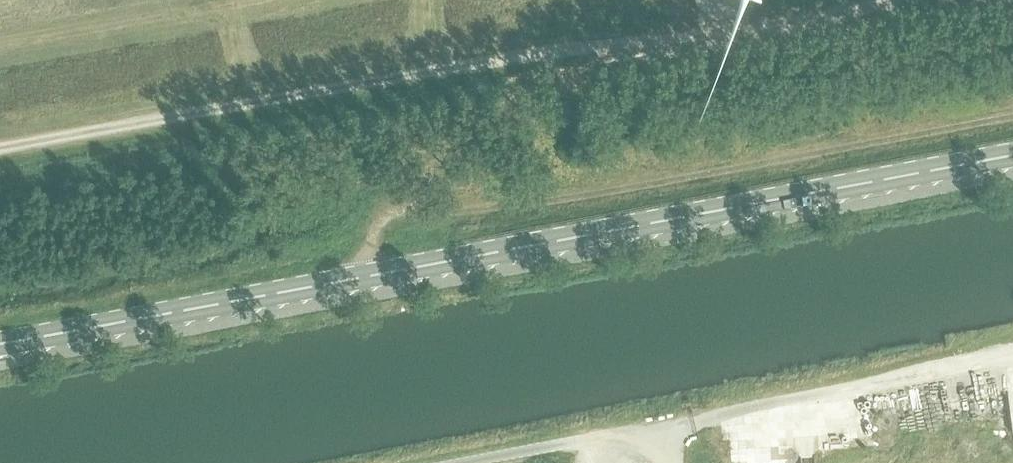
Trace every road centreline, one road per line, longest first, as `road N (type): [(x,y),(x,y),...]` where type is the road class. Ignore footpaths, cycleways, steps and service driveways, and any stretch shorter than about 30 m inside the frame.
road 1 (track): [(888,0),(0,155)]
road 2 (unclassified): [(1012,111),(463,214),(380,216),(371,234),(371,275)]
road 3 (tertiary): [(1012,155),(371,275)]
road 4 (tertiary): [(371,275),(0,344)]
road 5 (unclassified): [(666,462),(658,442),(627,434),(469,462)]

